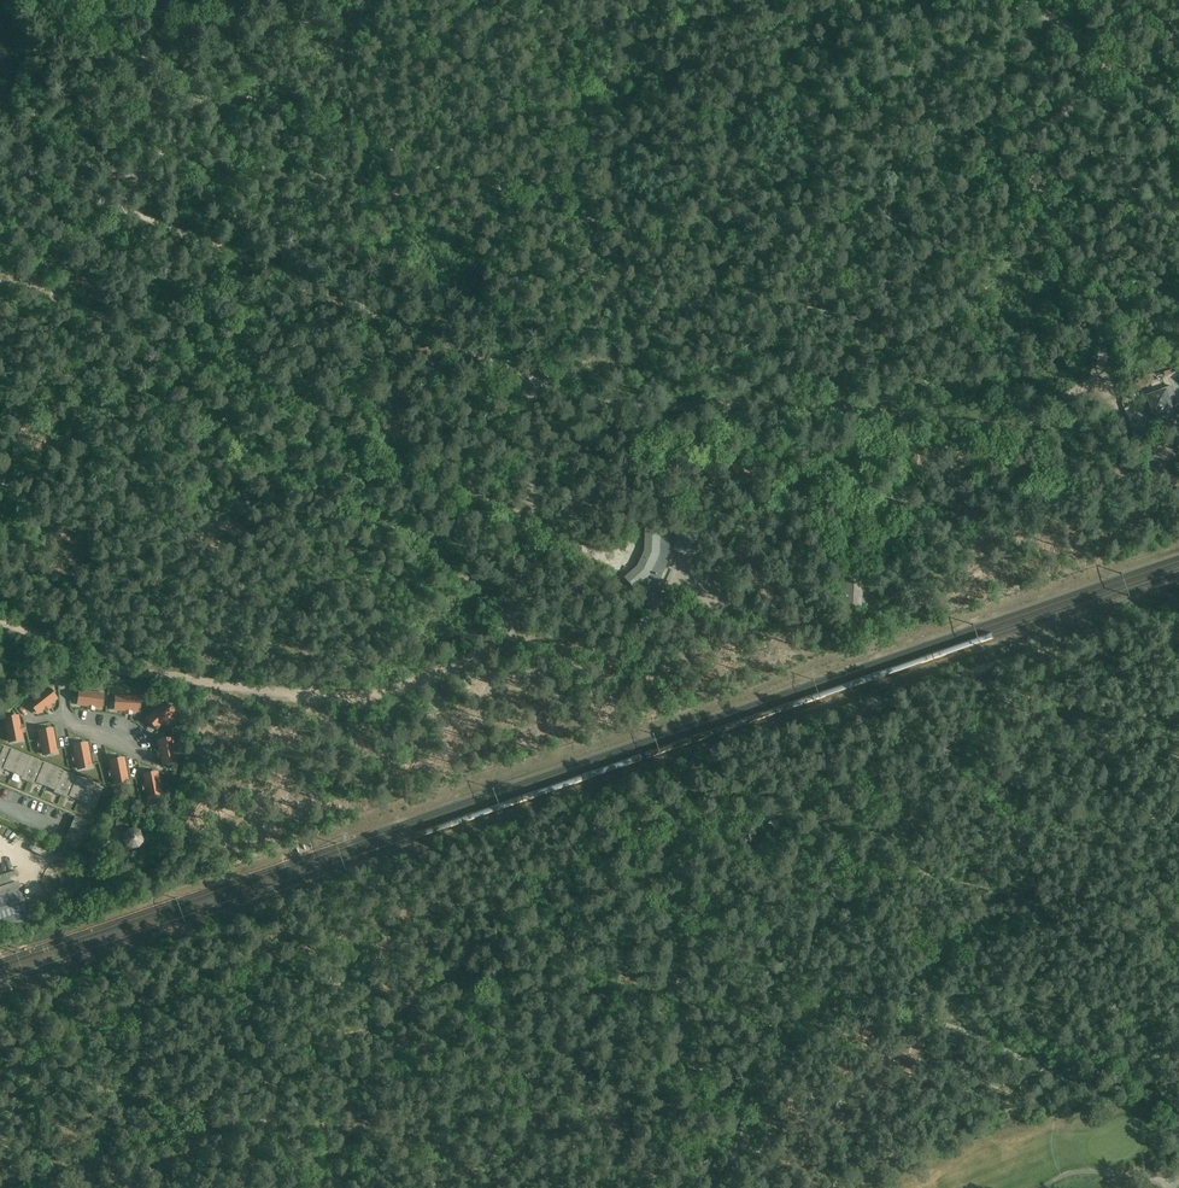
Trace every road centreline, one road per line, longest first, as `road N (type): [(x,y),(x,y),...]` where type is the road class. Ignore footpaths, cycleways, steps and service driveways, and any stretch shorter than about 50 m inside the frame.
road 1 (track): [(312,286),(608,403),(844,408),(1005,424),(1042,413)]
road 2 (track): [(68,657),(108,671),(321,697),(398,687),(491,645),(510,625),(532,482),(536,380)]
road 3 (track): [(825,0),(804,45),(756,91),(729,131),(633,181),(602,211),(571,310),(536,380)]
road 4 (track): [(0,160),(312,286)]
road 5 (track): [(1178,599),(883,707)]
road 6 (track): [(745,1110),(701,1074),(680,1034),(680,857)]
road 7 (residential): [(1025,0),(1178,96)]

